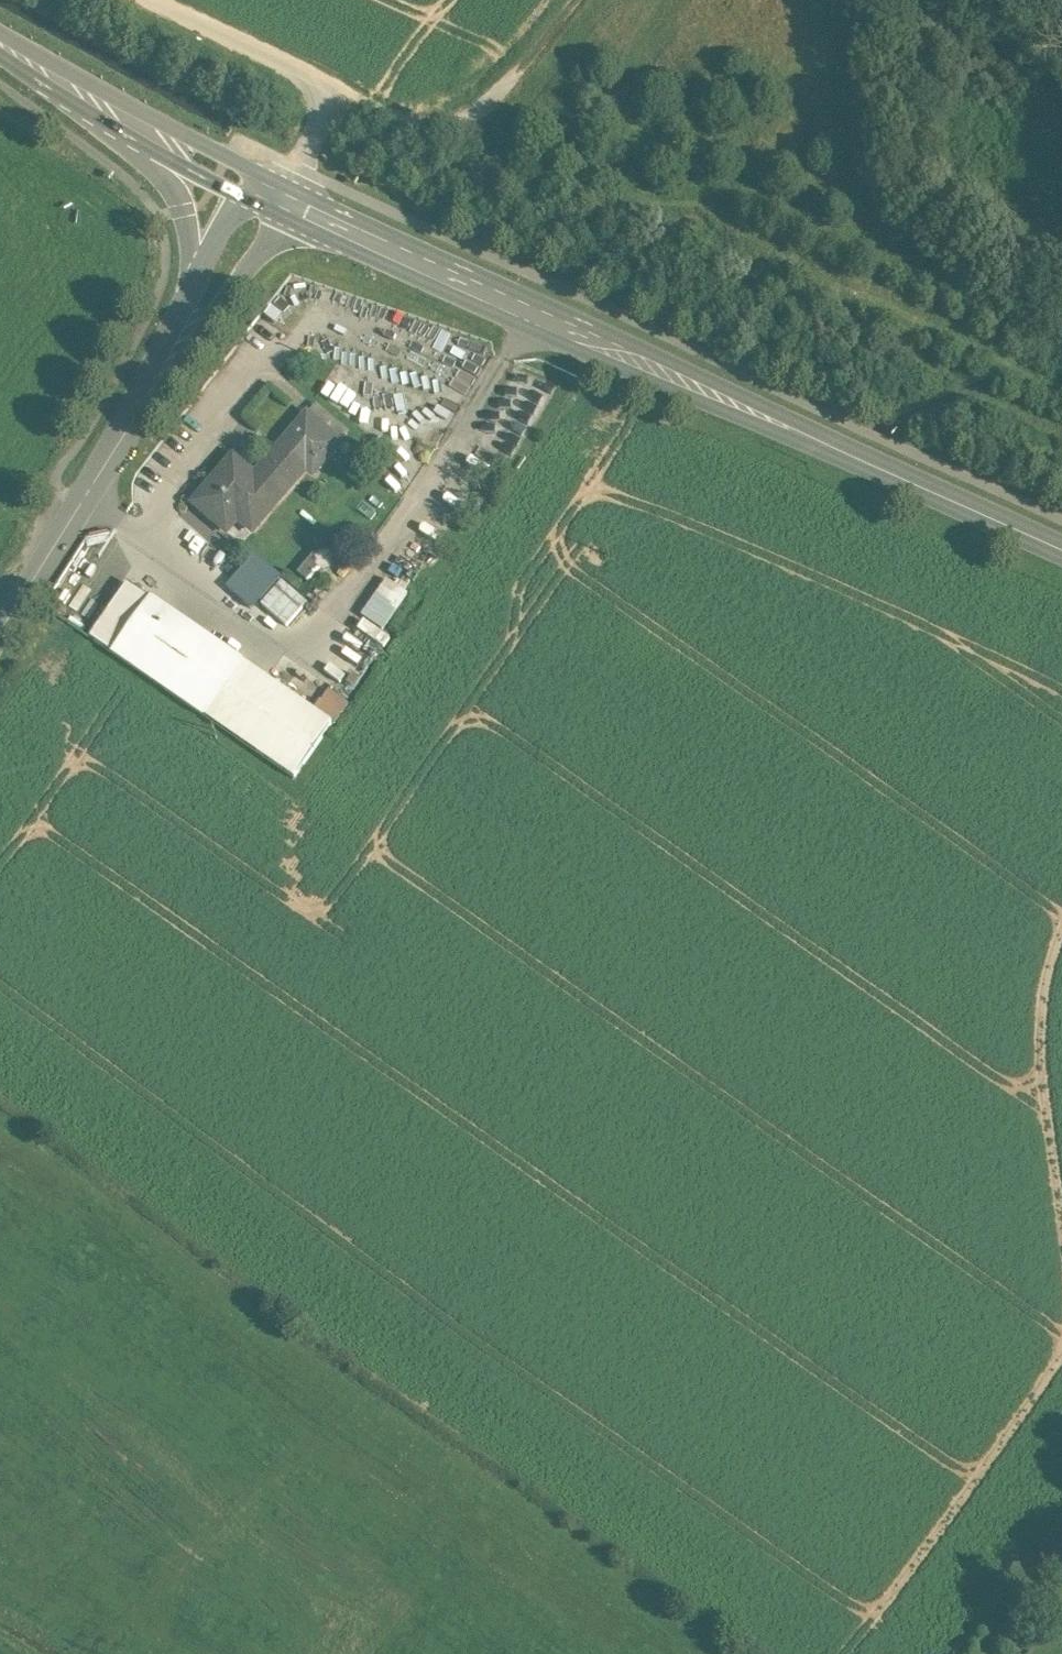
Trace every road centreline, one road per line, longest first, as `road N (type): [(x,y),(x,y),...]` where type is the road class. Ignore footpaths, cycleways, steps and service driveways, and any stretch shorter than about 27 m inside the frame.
road 1 (secondary): [(268,194),(1061,552)]
road 2 (tertiary): [(174,345),(0,638)]
road 3 (secondary): [(42,73),(191,210),(191,261),(174,345)]
road 4 (track): [(575,0),(467,125),(327,105)]
road 5 (secondary): [(42,73),(268,194)]
road 6 (tertiary): [(174,345),(268,194)]

